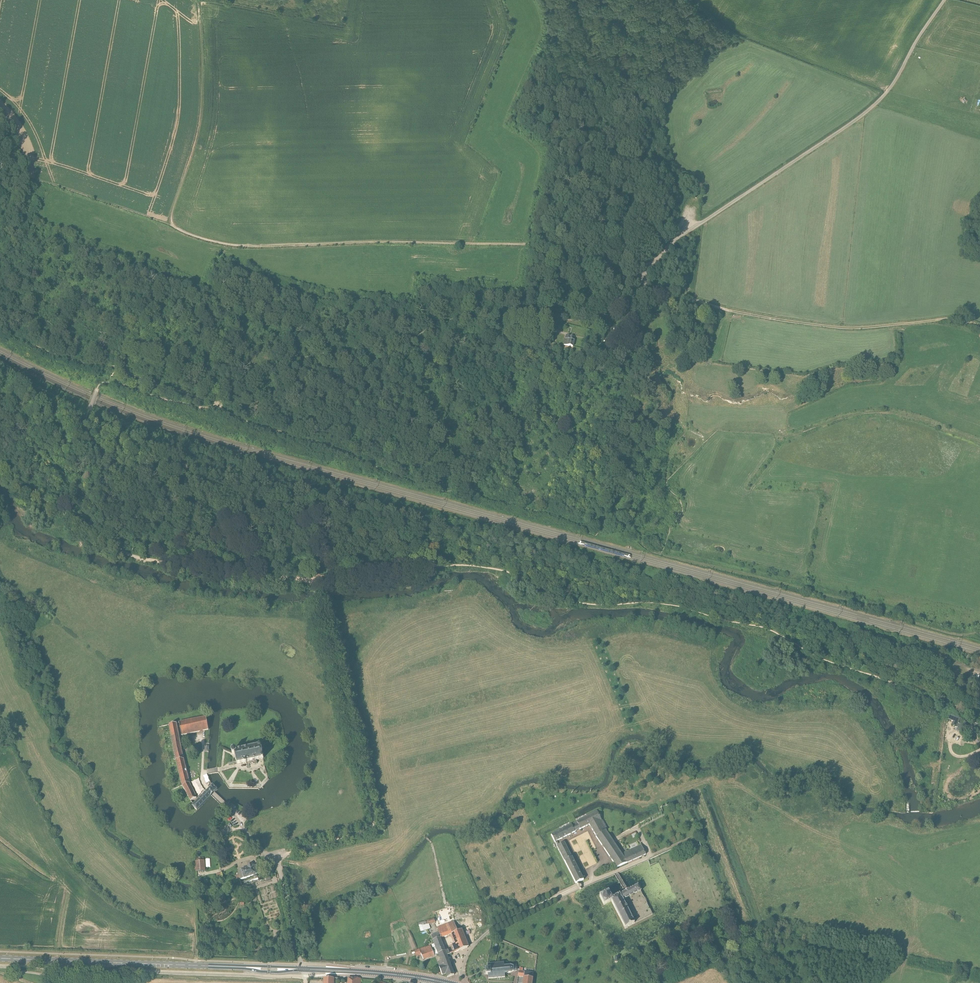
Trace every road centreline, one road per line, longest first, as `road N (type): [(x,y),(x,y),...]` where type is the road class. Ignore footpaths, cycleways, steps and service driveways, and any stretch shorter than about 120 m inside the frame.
road 1 (track): [(556,317),(445,321),(403,342),(293,362),(208,407),(101,384),(86,424),(114,468),(172,526),(272,577)]
road 2 (track): [(173,226),(249,246),(537,244),(634,281)]
road 3 (unclassified): [(944,0),(873,106),(679,238)]
road 4 (track): [(649,286),(813,324),(954,319),(979,326)]
road 5 (track): [(318,606),(373,822),(366,832),(286,854)]
road 6 (track): [(272,577),(137,557),(0,469)]
road 7 (track): [(199,6),(201,113),(173,226)]
road 8 (secondary): [(0,958),(168,964)]
road 9 (residential): [(462,973),(488,932),(578,887)]
road 10 (secondary): [(449,982),(302,969)]
road 11 (track): [(443,565),(311,580)]

